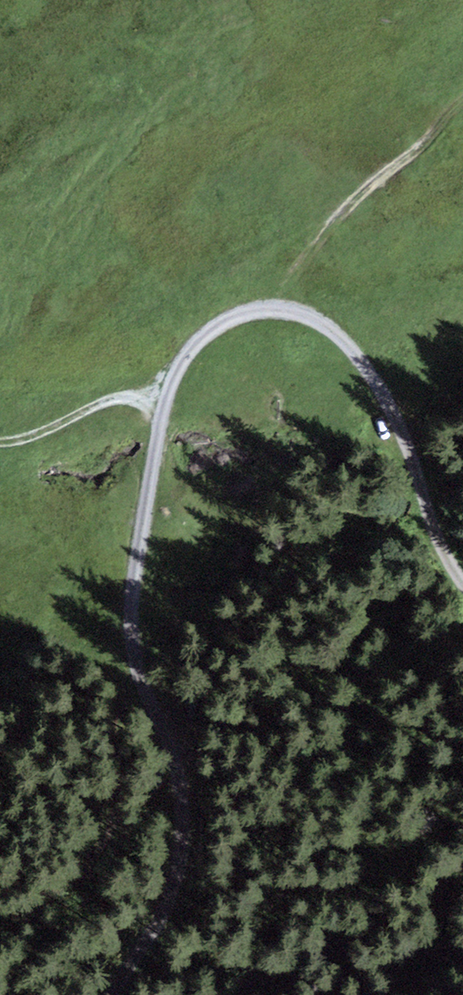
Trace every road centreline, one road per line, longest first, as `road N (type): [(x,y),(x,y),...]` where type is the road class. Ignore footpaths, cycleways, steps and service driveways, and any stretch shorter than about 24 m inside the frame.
road 1 (track): [(269,310),(227,313),(206,325),(178,359),(163,398),(140,518),(132,622),(140,677),(179,790),(180,861),(159,924),(113,994)]
road 2 (track): [(462,587),(371,373),(321,324),(269,310)]
road 3 (track): [(0,445),(110,406),(163,398)]

